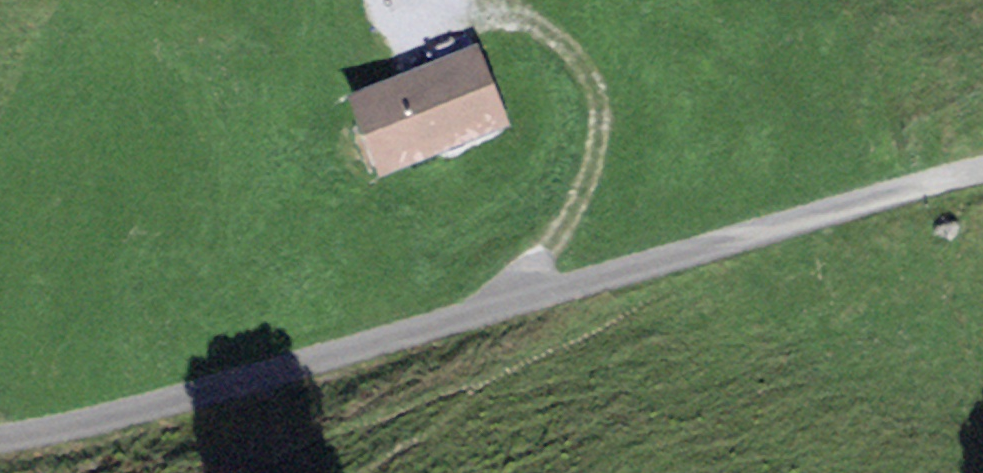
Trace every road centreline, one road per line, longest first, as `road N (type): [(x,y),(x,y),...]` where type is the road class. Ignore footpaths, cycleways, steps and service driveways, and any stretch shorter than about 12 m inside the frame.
road 1 (track): [(0,437),(185,396),(982,171)]
road 2 (track): [(412,0),(548,31),(580,60),(594,92),(598,131),(588,177),(515,301)]

